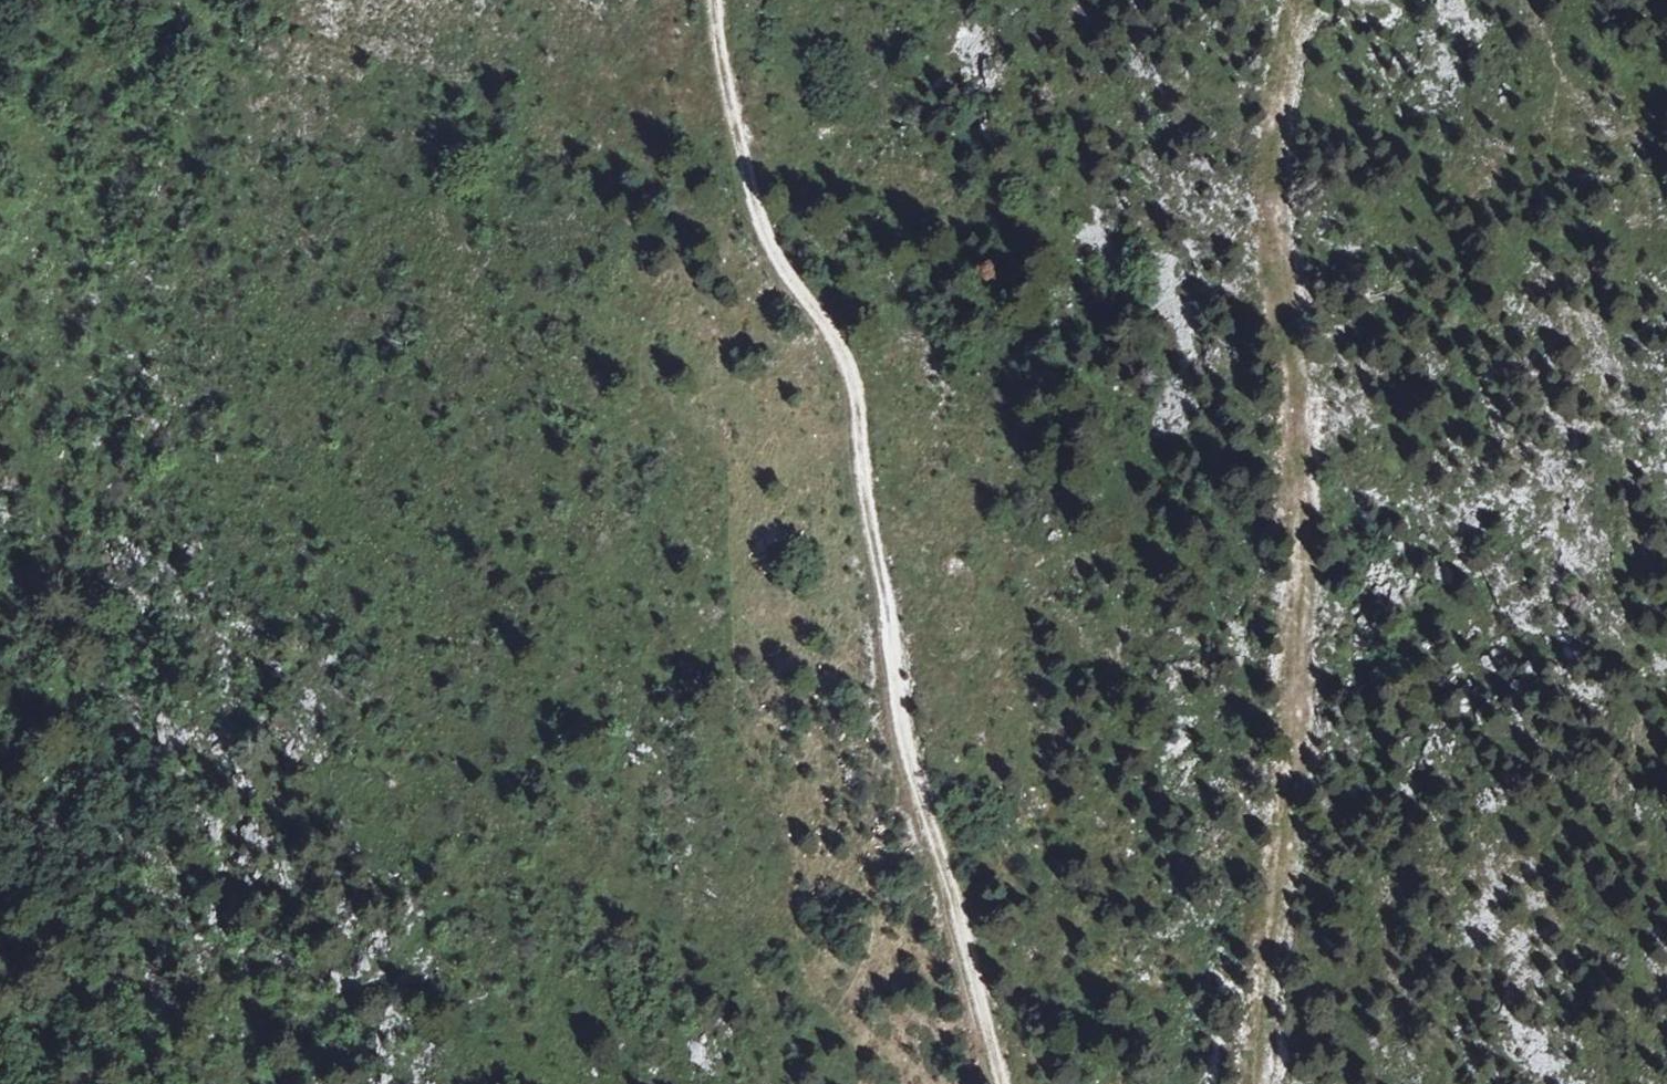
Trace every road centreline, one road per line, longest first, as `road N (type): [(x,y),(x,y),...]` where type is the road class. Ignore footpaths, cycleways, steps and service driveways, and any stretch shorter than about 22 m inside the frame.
road 1 (track): [(718,0),(725,94),(766,239),(849,366),(895,675),(991,1083)]
road 2 (track): [(1263,1083),(1299,624),(1302,452),(1274,186),(1304,0)]

